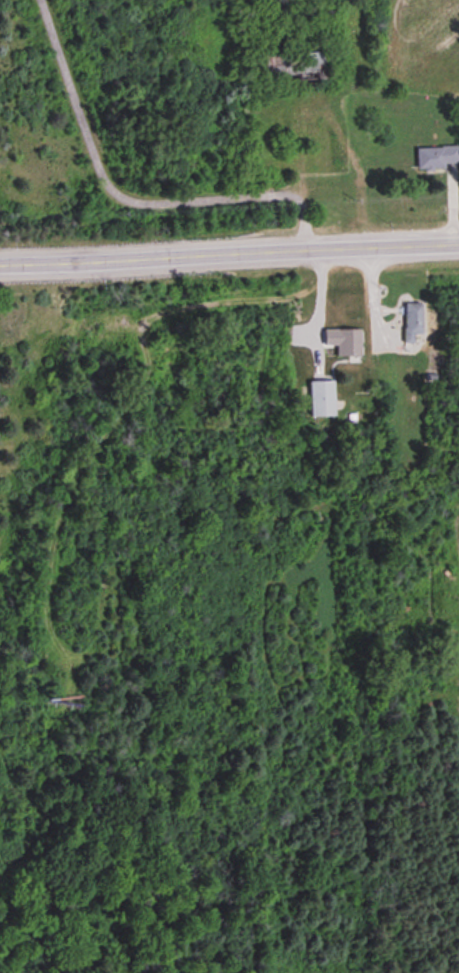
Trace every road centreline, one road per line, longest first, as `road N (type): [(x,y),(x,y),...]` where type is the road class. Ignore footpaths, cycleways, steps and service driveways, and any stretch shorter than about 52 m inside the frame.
road 1 (tertiary): [(458,243),(0,264)]

